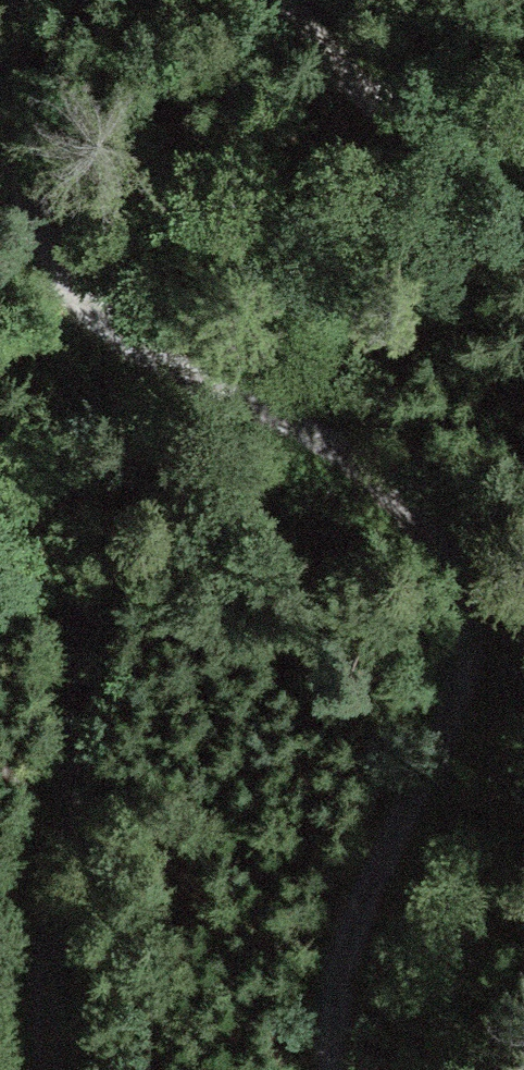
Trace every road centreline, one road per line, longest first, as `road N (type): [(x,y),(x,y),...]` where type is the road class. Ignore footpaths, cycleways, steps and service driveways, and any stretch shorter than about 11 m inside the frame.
road 1 (track): [(23,0),(12,76),(23,223),(104,330),(314,439),(432,522),(473,665),(341,960),(341,1069)]
road 2 (track): [(0,449),(43,505),(75,670),(38,895),(31,1032),(42,1069)]
road 3 (track): [(523,164),(456,155),(307,40),(295,0)]

